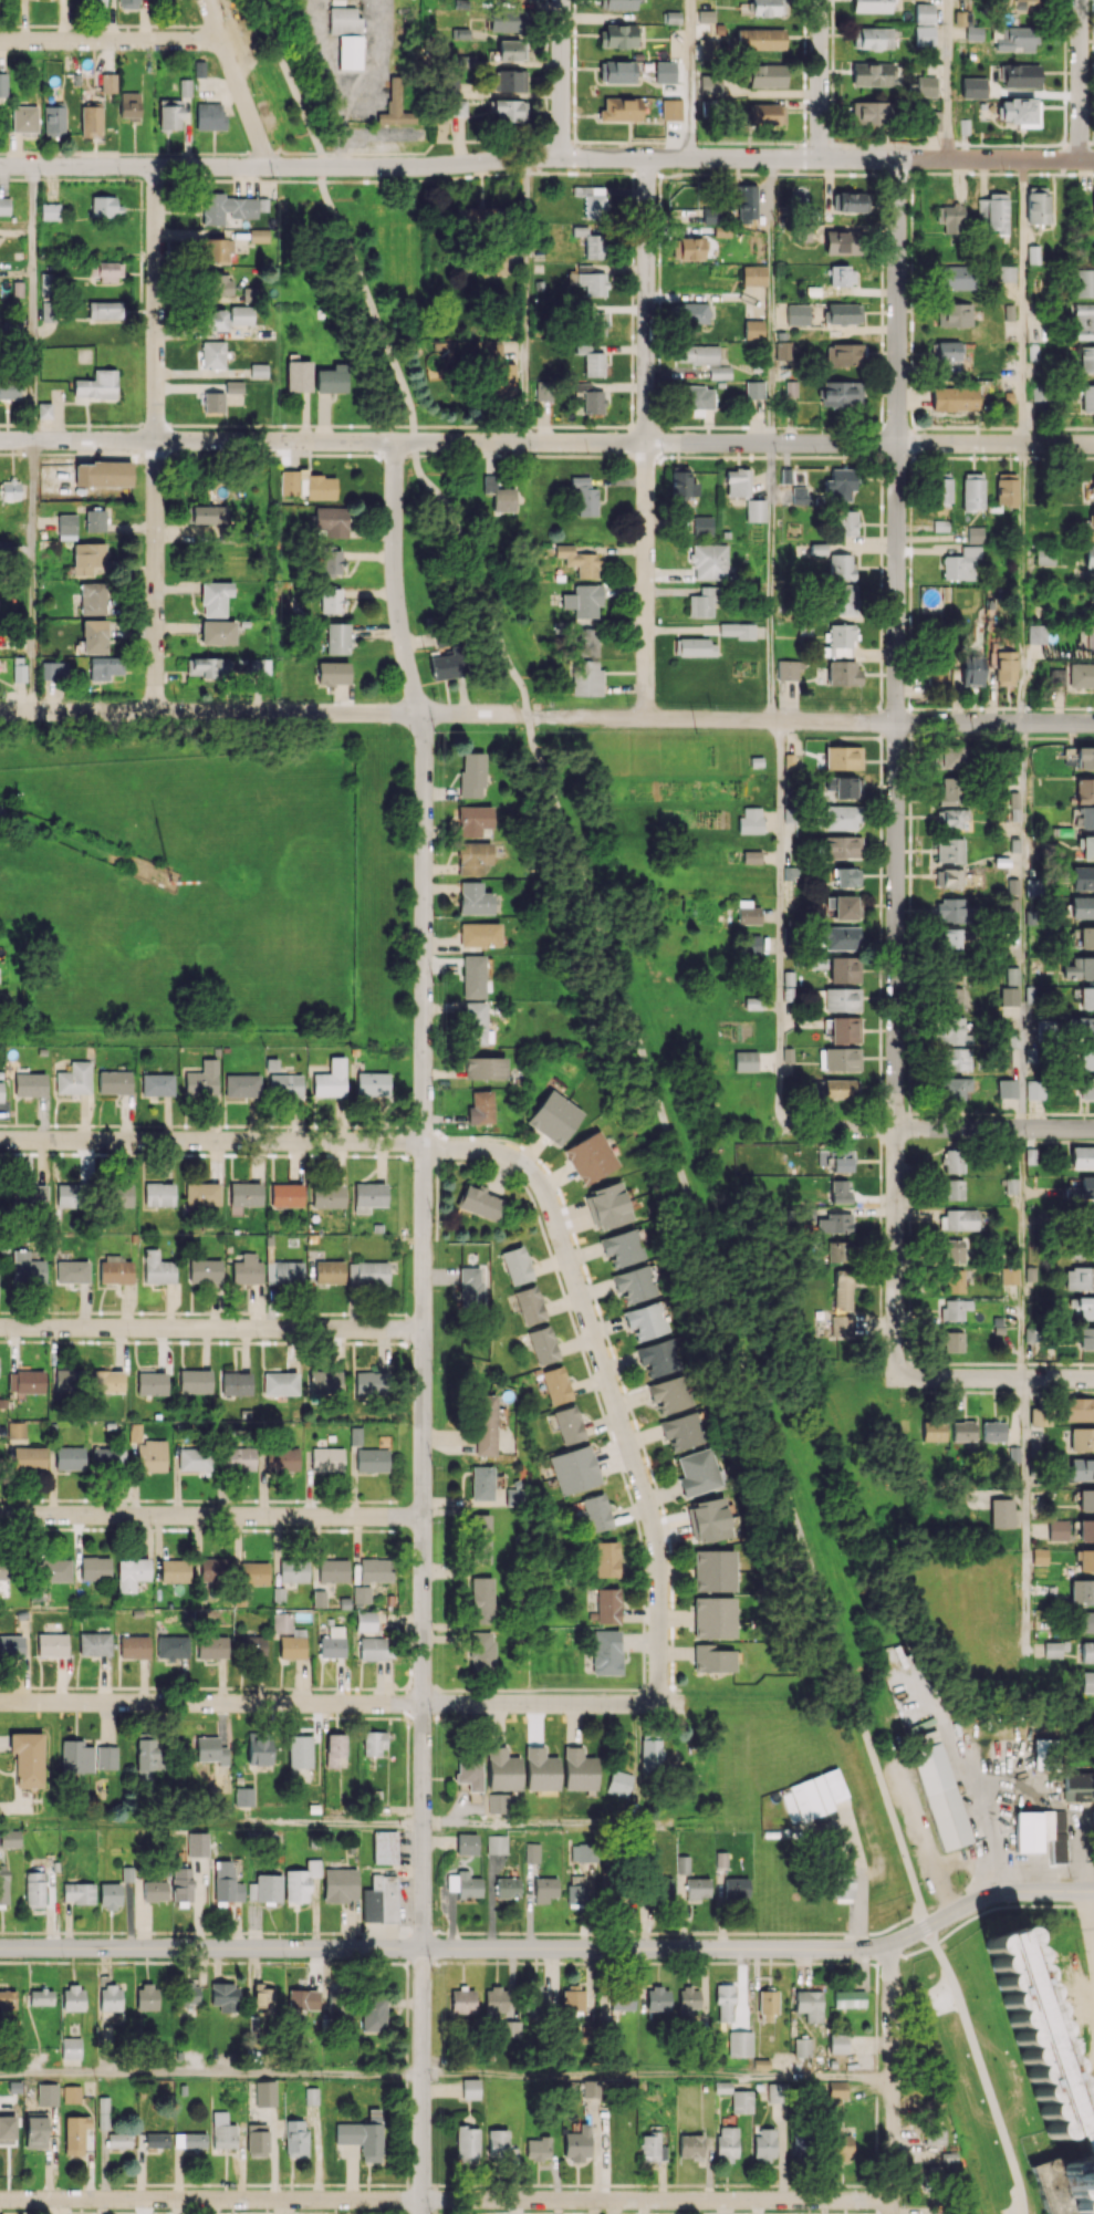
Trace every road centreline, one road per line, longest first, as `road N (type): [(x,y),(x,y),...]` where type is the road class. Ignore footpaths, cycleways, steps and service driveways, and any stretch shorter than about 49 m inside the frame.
road 1 (residential): [(419,714),(423,1947)]
road 2 (residential): [(898,159),(894,1378)]
road 3 (residential): [(1093,160),(544,156),(423,167),(0,166)]
road 4 (residential): [(1093,444),(0,440)]
road 5 (residential): [(890,2200),(0,2199)]
road 6 (tertiary): [(789,1947),(48,1947)]
road 7 (residential): [(695,1704),(0,1702)]
road 8 (residential): [(421,1142),(498,1146),(531,1167),(546,1193),(652,1517),(661,1704)]
road 9 (residential): [(1093,723),(528,716)]
road 10 (residential): [(647,157),(646,717)]
road 11 (residential): [(156,166),(155,713)]
road 12 (residential): [(528,716),(0,712)]
road 13 (residential): [(424,1329),(0,1327)]
road 14 (residential): [(424,1517),(0,1515)]
road 15 (residential): [(421,1142),(0,1139)]
road 16 (residential): [(395,441),(397,597),(419,714)]
road 17 (residential): [(1093,1129),(819,1127)]
road 18 (residential): [(887,1943),(890,2213)]
road 19 (tertiary): [(423,1947),(421,2213)]
road 20 (residential): [(221,40),(0,41)]
road 21 (residential): [(1093,1379),(894,1378)]
road 22 (residential): [(206,0),(269,166)]
road 23 (residential): [(1081,0),(1081,160)]
road 24 (residential): [(820,0),(820,158)]
road 25 (residential): [(562,0),(562,156)]
road 26 (tertiary): [(1069,1891),(997,1892),(925,1926)]
road 27 (tertiary): [(925,1926),(876,1945),(789,1947)]

